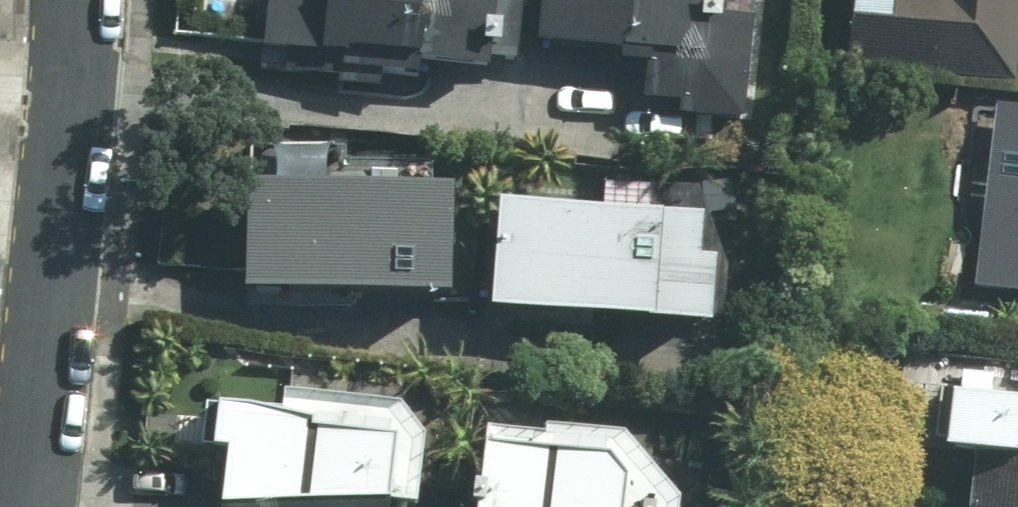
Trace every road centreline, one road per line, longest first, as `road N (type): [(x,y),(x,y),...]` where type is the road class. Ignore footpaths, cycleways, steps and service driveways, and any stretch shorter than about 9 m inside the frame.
road 1 (residential): [(39,506),(83,0)]

